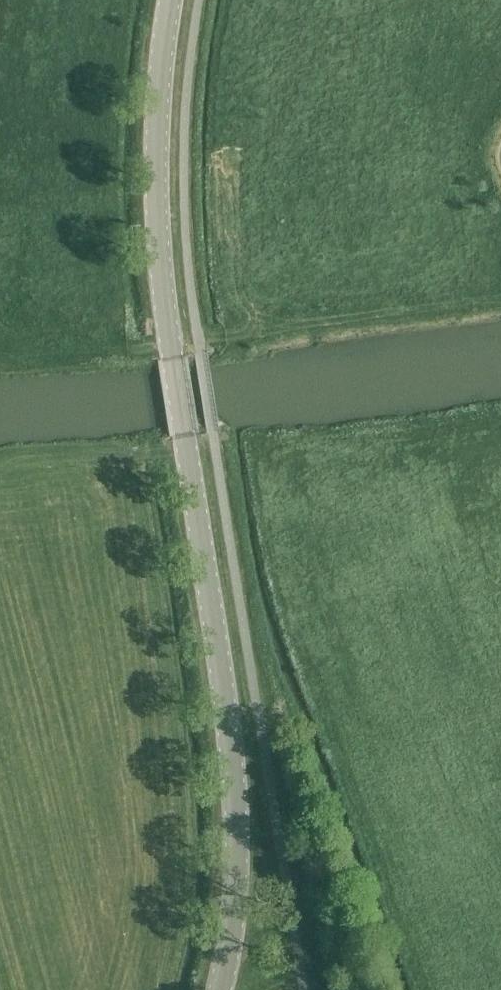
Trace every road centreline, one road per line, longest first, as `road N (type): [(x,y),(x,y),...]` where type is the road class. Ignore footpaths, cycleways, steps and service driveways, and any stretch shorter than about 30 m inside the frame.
road 1 (secondary): [(219,989),(235,896),(233,751),(160,236),(162,72),(174,0)]

